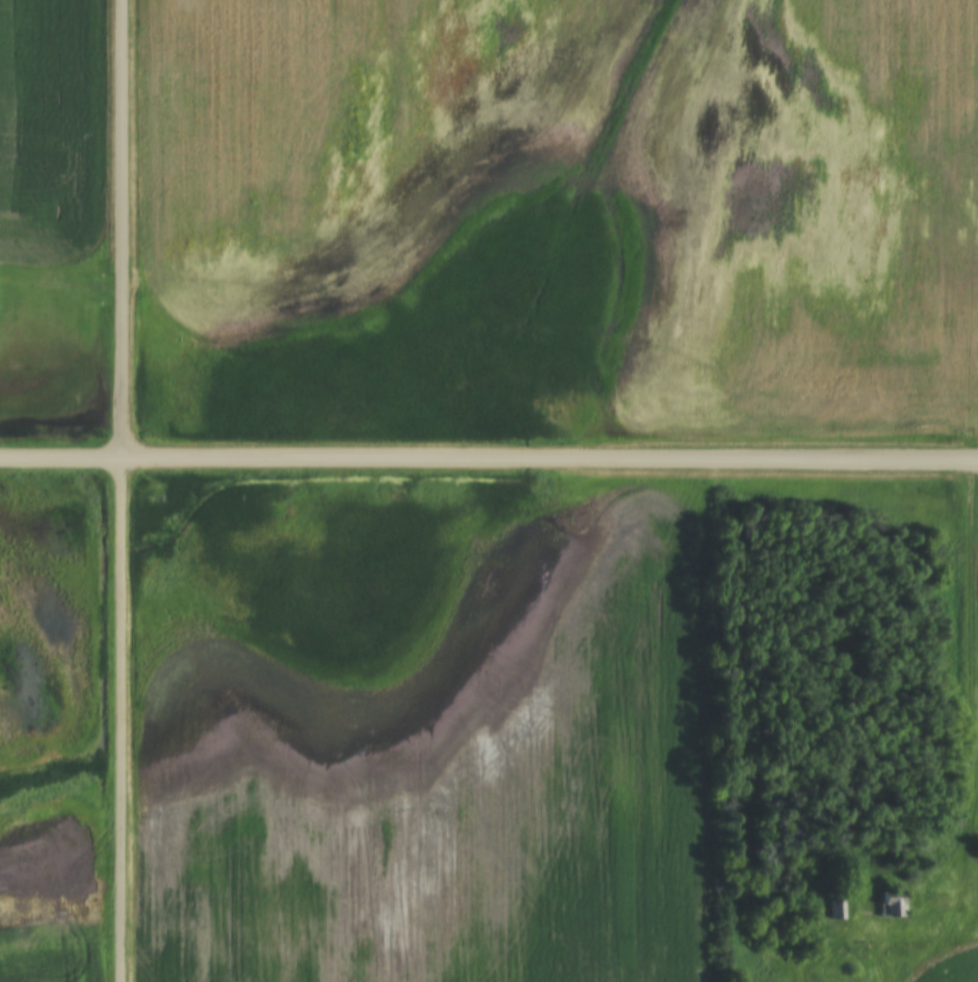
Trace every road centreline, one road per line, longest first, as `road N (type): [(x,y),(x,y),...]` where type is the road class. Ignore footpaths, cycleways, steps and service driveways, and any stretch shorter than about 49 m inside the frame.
road 1 (tertiary): [(977,462),(0,457)]
road 2 (residential): [(119,0),(120,458)]
road 3 (track): [(966,462),(974,761),(960,871)]

